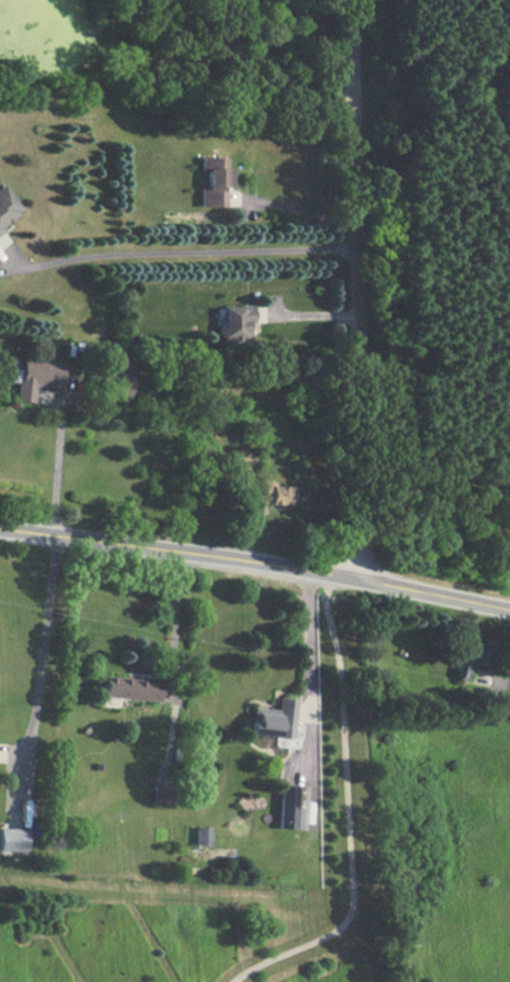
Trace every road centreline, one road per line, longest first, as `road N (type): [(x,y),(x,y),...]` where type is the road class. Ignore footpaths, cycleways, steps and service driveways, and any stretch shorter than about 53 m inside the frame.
road 1 (residential): [(371,582),(358,0)]
road 2 (secondary): [(509,609),(0,528)]

